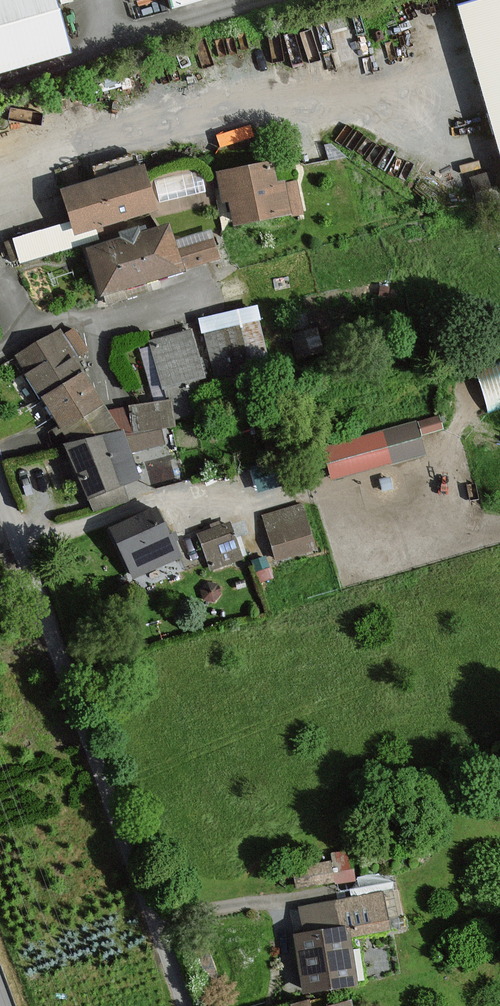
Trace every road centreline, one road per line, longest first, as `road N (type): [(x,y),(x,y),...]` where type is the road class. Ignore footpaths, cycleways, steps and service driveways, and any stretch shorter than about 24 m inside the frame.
road 1 (unclassified): [(0,494),(183,1005)]
road 2 (track): [(287,954),(271,902),(153,921)]

